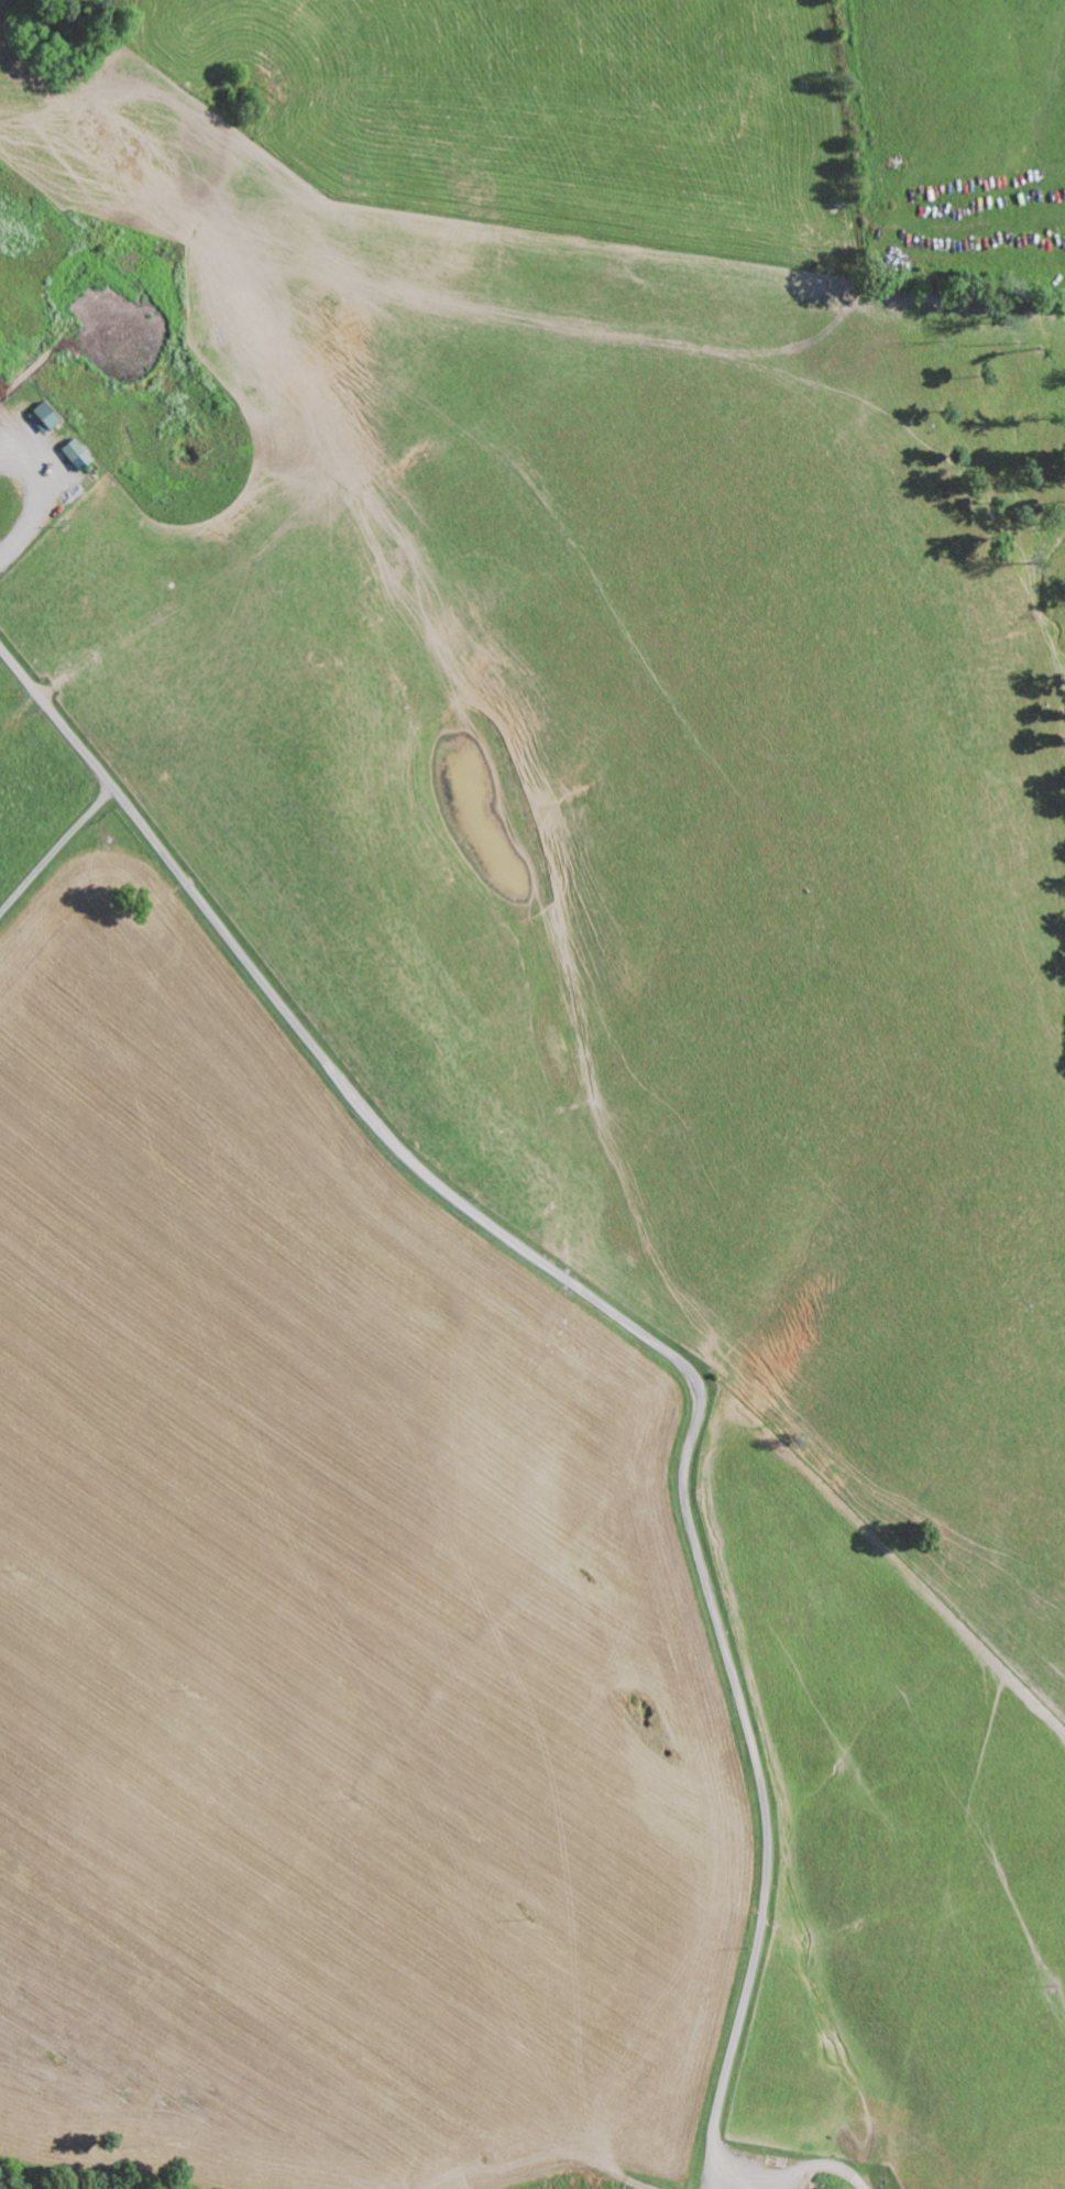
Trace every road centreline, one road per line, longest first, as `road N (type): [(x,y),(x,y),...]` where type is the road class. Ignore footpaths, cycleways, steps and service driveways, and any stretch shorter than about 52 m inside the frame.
road 1 (residential): [(709,2176),(759,1949),(770,1861),(760,1767),(687,1499),(702,1386),(404,1154),(0,644)]

